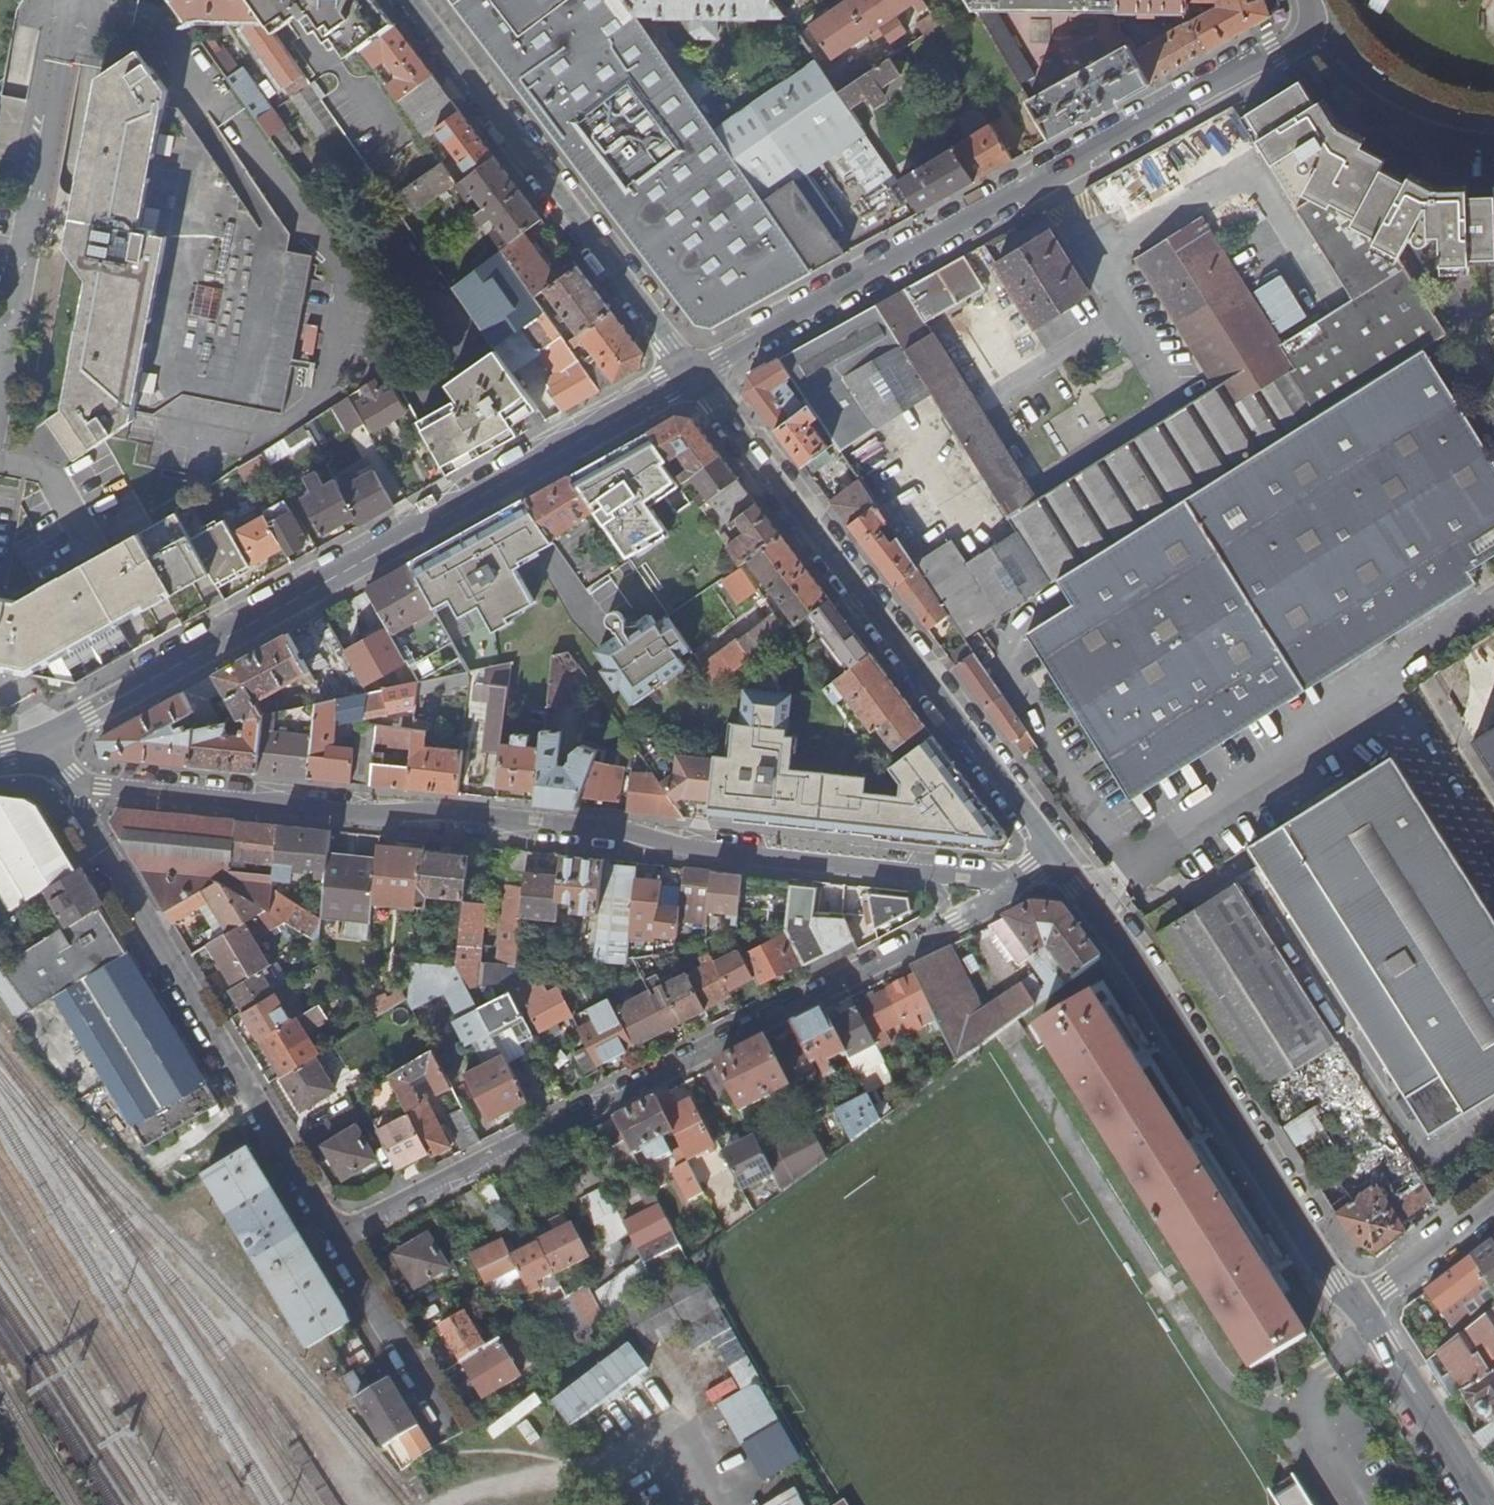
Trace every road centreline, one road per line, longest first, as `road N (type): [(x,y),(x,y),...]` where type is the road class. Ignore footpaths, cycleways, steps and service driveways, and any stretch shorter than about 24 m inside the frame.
road 1 (residential): [(81,786),(610,826),(700,848),(1015,883)]
road 2 (residential): [(336,1238),(1015,883)]
road 3 (residential): [(44,745),(695,374)]
road 4 (residential): [(695,374),(1276,51),(1309,31),(1311,0)]
road 5 (residential): [(1057,855),(695,374)]
road 6 (unclassified): [(1359,1306),(1057,855)]
road 7 (residential): [(336,1238),(81,803),(81,786)]
road 8 (residential): [(695,374),(407,0)]
road 9 (unclassified): [(1481,1504),(1359,1306)]
road 10 (residential): [(455,1436),(336,1238)]
road 11 (residential): [(1493,1204),(1359,1306)]

